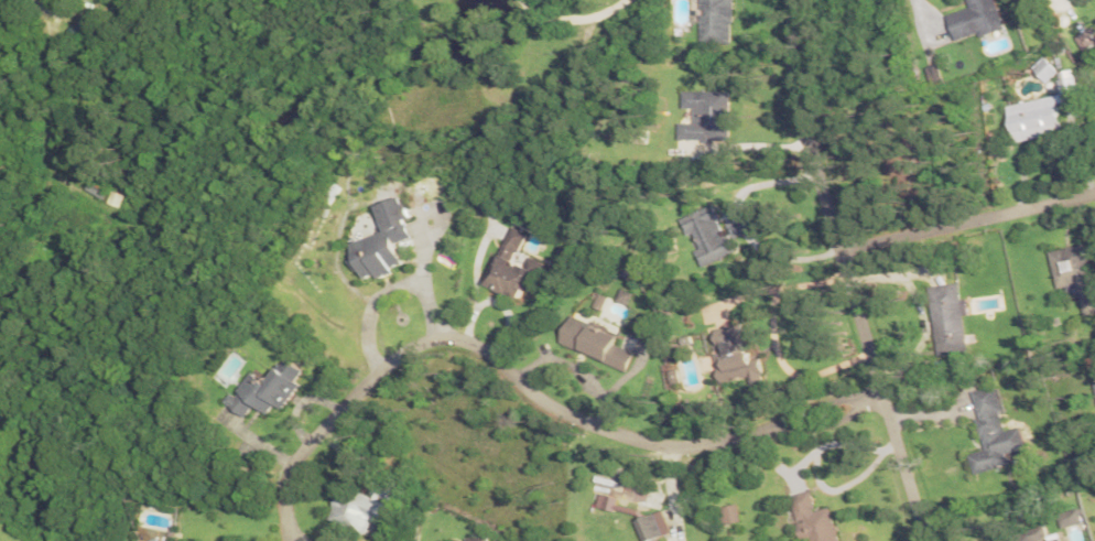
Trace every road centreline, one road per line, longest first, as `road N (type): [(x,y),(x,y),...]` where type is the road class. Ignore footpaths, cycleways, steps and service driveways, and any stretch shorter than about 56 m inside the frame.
road 1 (residential): [(930,540),(799,93),(794,0)]
road 2 (residential): [(887,398),(830,401),(763,431),(680,446),(611,431),(563,409),(478,344),(444,337),(412,349)]
road 3 (residential): [(843,246),(1094,190)]
road 4 (residential): [(412,349),(370,380),(299,457),(288,491),(293,531)]

